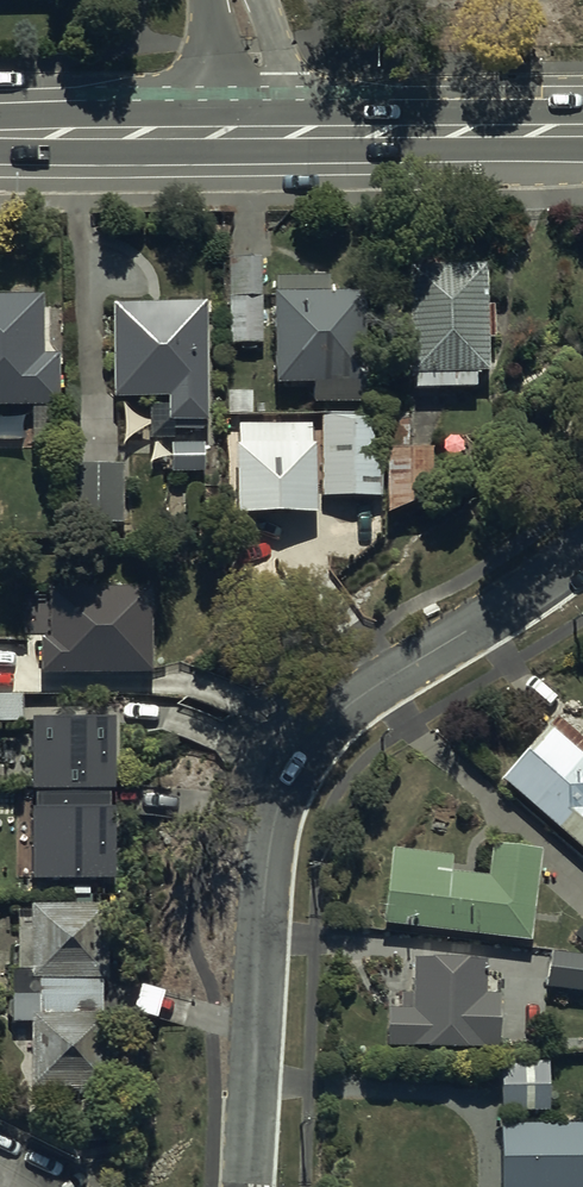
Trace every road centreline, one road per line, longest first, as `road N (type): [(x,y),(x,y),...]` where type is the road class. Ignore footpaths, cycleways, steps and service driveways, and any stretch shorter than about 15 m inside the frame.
road 1 (residential): [(582,564),(339,723),(290,794),(276,860),(255,1186)]
road 2 (secondary): [(263,133),(582,130)]
road 3 (secondary): [(0,136),(263,133)]
road 4 (residential): [(236,0),(262,75),(263,133)]

